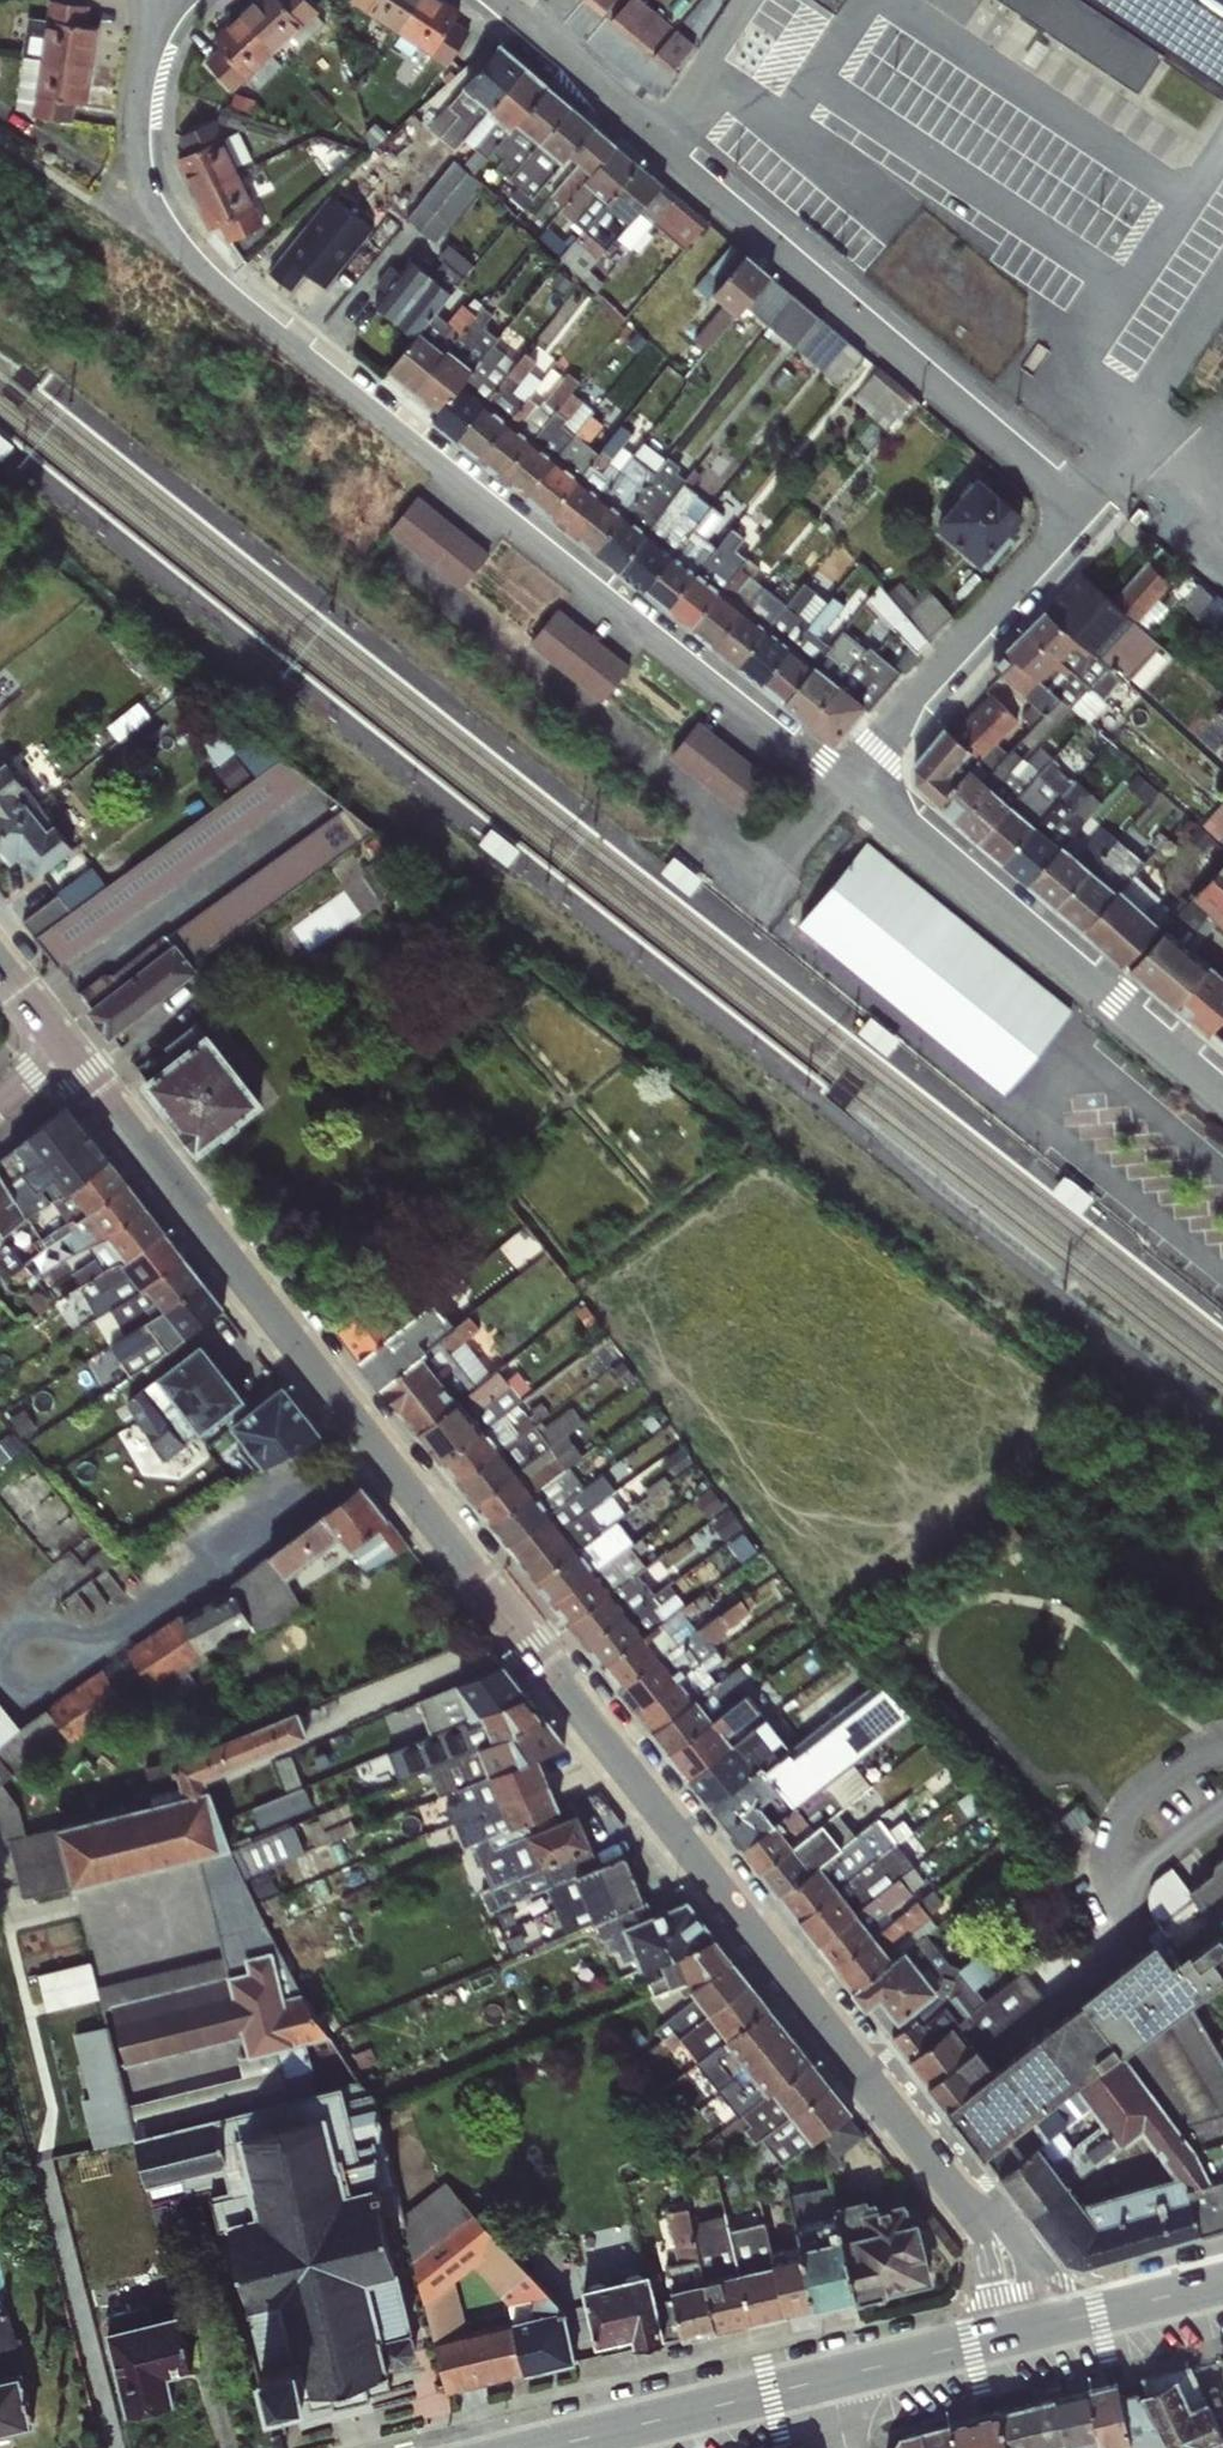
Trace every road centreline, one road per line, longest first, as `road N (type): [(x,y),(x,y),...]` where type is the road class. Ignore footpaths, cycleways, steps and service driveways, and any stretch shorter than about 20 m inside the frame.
road 1 (tertiary): [(1028,2329),(1012,2267),(993,2231),(67,1050)]
road 2 (residential): [(850,780),(1053,549),(1064,512),(1050,484),(499,0)]
road 3 (residential): [(164,22),(140,105),(141,157),(157,205),(190,257),(362,401),(850,780)]
road 4 (secondary): [(1028,2329),(542,2447)]
road 5 (residential): [(1222,1092),(850,780)]
road 6 (secondary): [(1222,2282),(1028,2329)]

